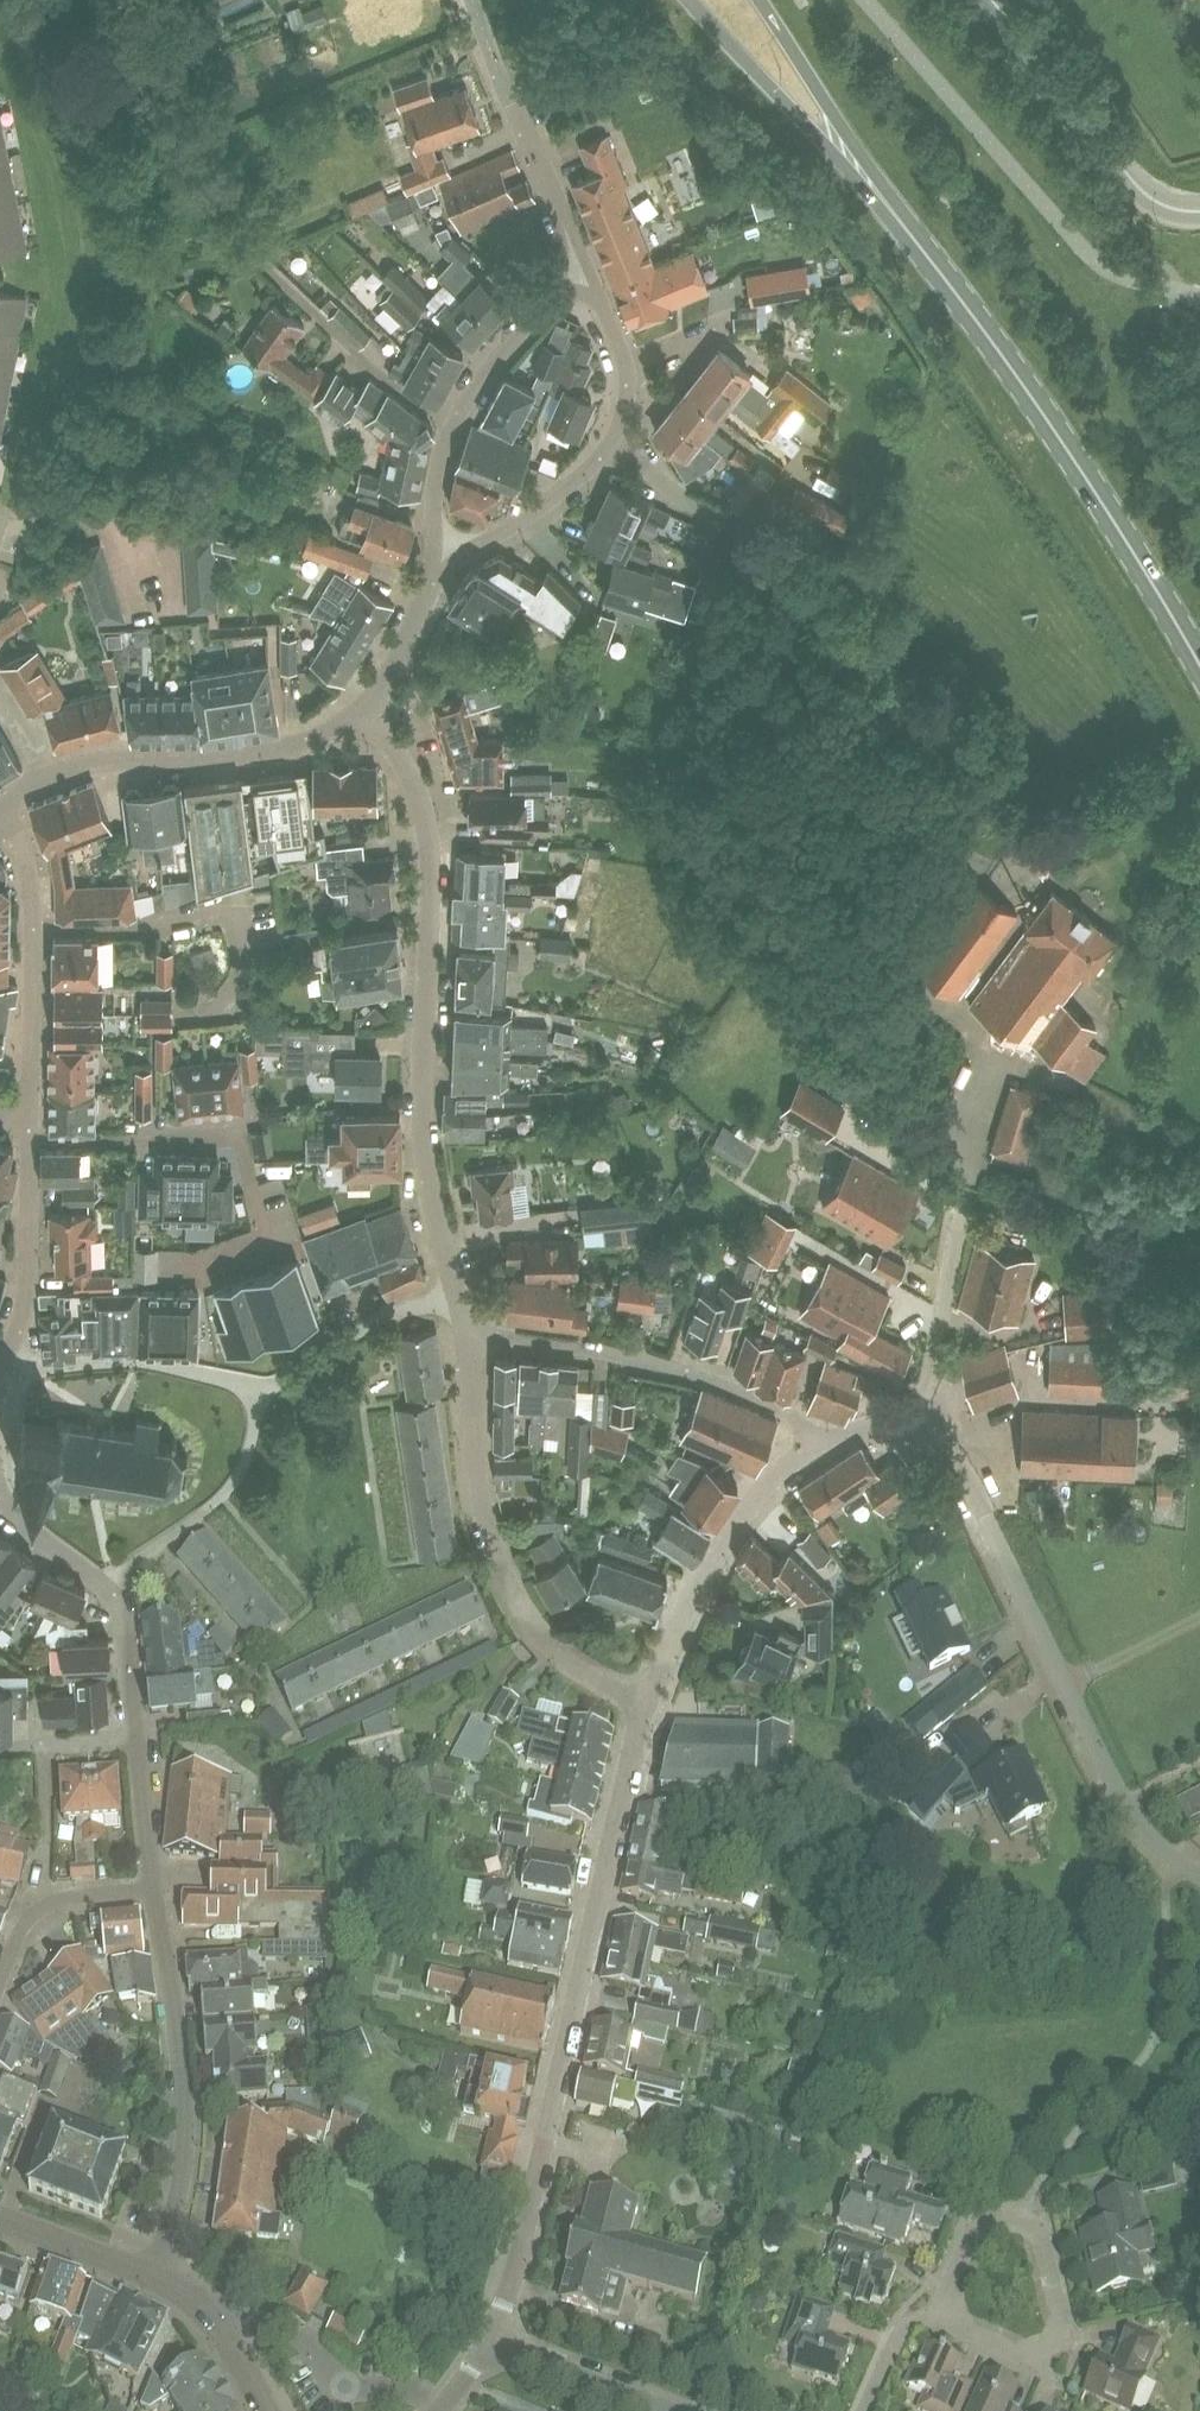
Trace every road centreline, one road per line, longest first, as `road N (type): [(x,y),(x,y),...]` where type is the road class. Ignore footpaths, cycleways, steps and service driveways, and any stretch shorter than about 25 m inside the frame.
road 1 (track): [(967,1188),(971,1145),(910,1063),(889,976),(903,913),(951,788),(957,742),(760,538),(675,496),(613,441)]
road 2 (residential): [(488,2339),(534,2197),(647,1702)]
road 3 (residential): [(457,1298),(424,1133),(428,857),(407,780),(362,709)]
road 4 (residential): [(1199,1876),(1173,1858),(1109,1779),(961,1469),(905,1429)]
road 5 (primary): [(1199,665),(1009,363),(909,236)]
road 6 (residential): [(647,1702),(558,1652),(516,1593),(483,1503),(467,1337)]
road 7 (residential): [(154,2276),(184,2152),(183,2088),(153,1886)]
road 8 (residential): [(816,1445),(788,1414),(645,1361),(467,1337)]
road 9 (residential): [(434,572),(512,526),(613,441),(627,371),(605,304)]
road 10 (residential): [(208,1004),(251,1001),(244,918),(32,929)]
road 11 (residential): [(51,775),(121,760),(291,751),(362,709)]
road 12 (primary): [(688,0),(909,236)]
road 13 (residential): [(647,1702),(733,1524),(816,1445)]
road 14 (tertiary): [(1173,210),(1141,197),(988,0)]
road 15 (primary): [(909,236),(758,0)]
road 16 (residential): [(258,1392),(243,1381),(162,1363),(0,1368)]
road 17 (residential): [(454,420),(385,379),(254,252)]
road 18 (residential): [(948,2315),(959,2330),(1022,2355),(1057,2342),(1062,2324),(1042,2234),(1020,2219)]
road 19 (residential): [(106,1586),(223,1498),(250,1454),(258,1392)]
road 20 (residential): [(905,1429),(927,1385),(967,1188)]
road 21 (track): [(957,742),(1021,811),(1023,846),(999,870),(928,844)]
road 22 (residential): [(29,1136),(158,1135),(264,1117)]
road 23 (residential): [(29,1136),(25,1298),(0,1362)]
road 24 (residential): [(258,1392),(386,1314),(457,1298)]
road 25 (track): [(971,1145),(984,1089),(981,1042),(952,1009),(889,976)]
road 26 (residential): [(0,1981),(32,1914),(49,1902),(153,1886)]
road 27 (residential): [(665,2410),(488,2339)]
road 28 (residential): [(30,1111),(32,929)]
road 29 (residential): [(267,2410),(206,2312),(154,2276)]
road 30 (residential): [(154,2276),(0,2219)]
road 31 (residential): [(362,709),(392,675),(434,572)]
road 32 (residential): [(550,298),(454,420)]
road 33 (residential): [(153,1886),(135,1732)]
road 34 (residential): [(454,420),(433,500),(434,572)]
road 35 (residential): [(135,1732),(121,1608),(106,1586)]
road 36 (residential): [(0,1488),(27,1529),(106,1586)]
road 37 (residential): [(948,2315),(949,2290),(973,2233),(996,2219),(1020,2219)]
road 38 (residential): [(864,2410),(902,2330),(948,2315)]
road 39 (residential): [(0,1745),(135,1732)]

